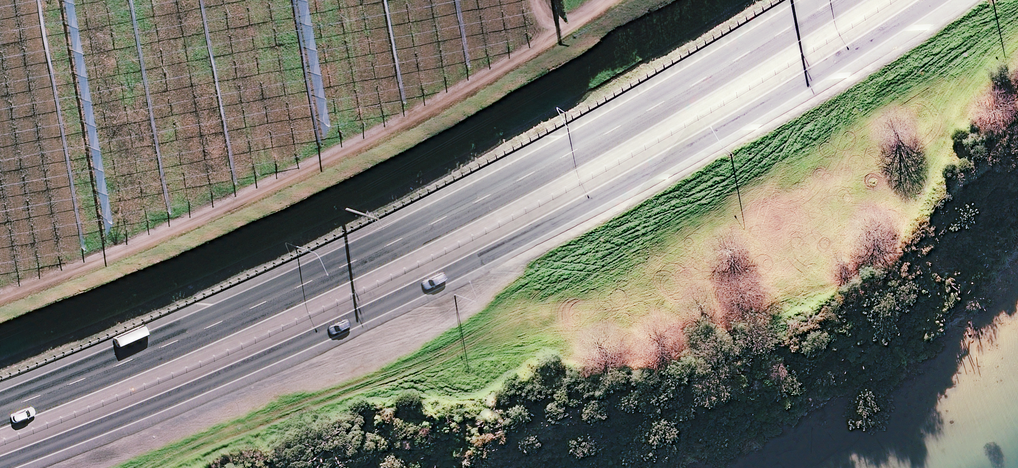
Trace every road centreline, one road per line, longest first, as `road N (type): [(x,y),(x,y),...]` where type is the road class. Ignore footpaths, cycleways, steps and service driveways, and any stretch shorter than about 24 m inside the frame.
road 1 (trunk): [(933,0),(545,228),(199,387),(0,465)]
road 2 (trunk): [(0,410),(385,246),(746,56),(835,0)]

